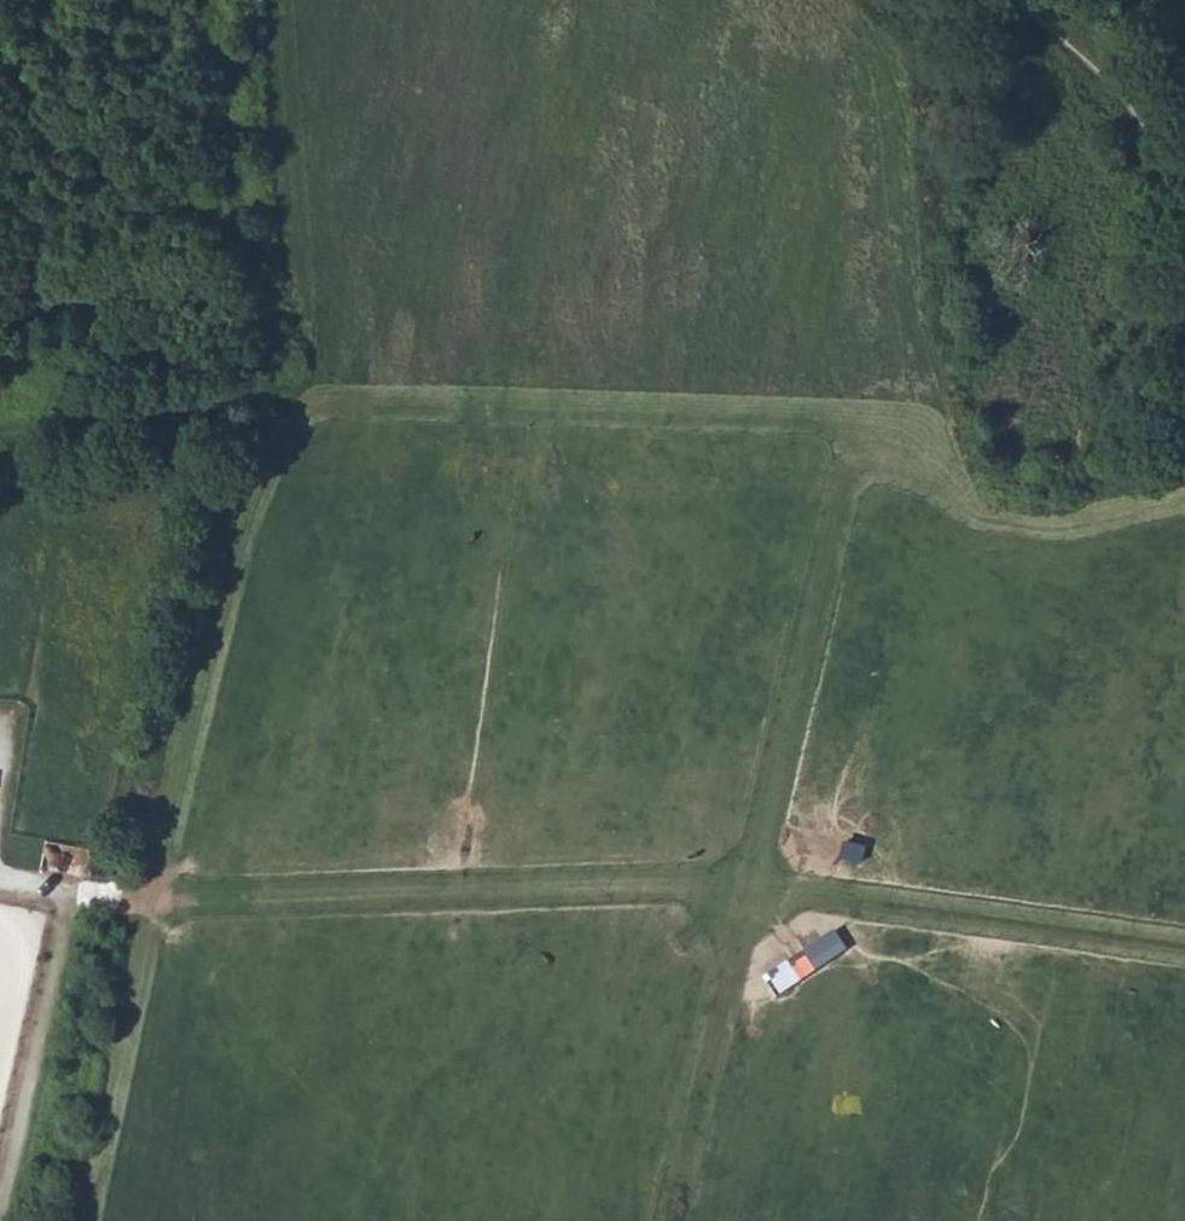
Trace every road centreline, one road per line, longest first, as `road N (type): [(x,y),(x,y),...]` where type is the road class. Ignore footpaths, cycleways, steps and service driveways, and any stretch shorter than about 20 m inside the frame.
road 1 (track): [(1184,179),(1136,118),(1014,0)]
road 2 (track): [(0,432),(159,415)]

